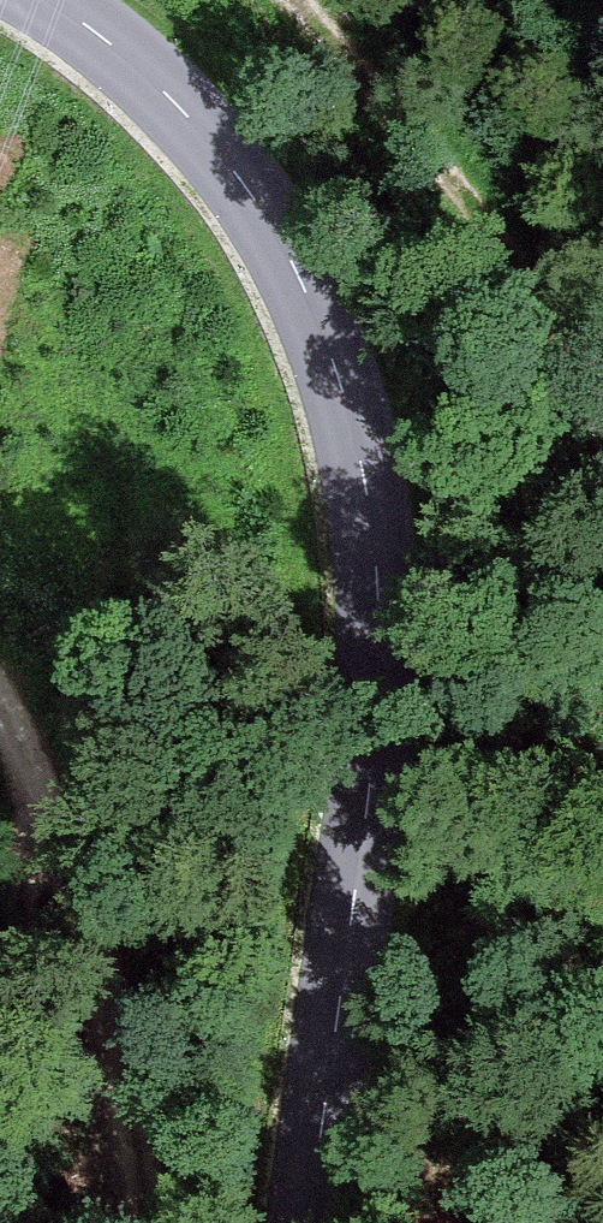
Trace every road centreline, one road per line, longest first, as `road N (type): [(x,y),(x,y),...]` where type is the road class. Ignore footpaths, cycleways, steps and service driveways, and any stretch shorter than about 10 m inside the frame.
road 1 (secondary): [(308,1222),(376,736),(378,588),(360,463),(322,329),(263,212),(157,85),(49,0)]
road 2 (track): [(291,0),(437,158),(559,369),(602,472)]
road 3 (track): [(134,1222),(61,914),(0,709)]
road 4 (track): [(7,720),(0,1088)]

